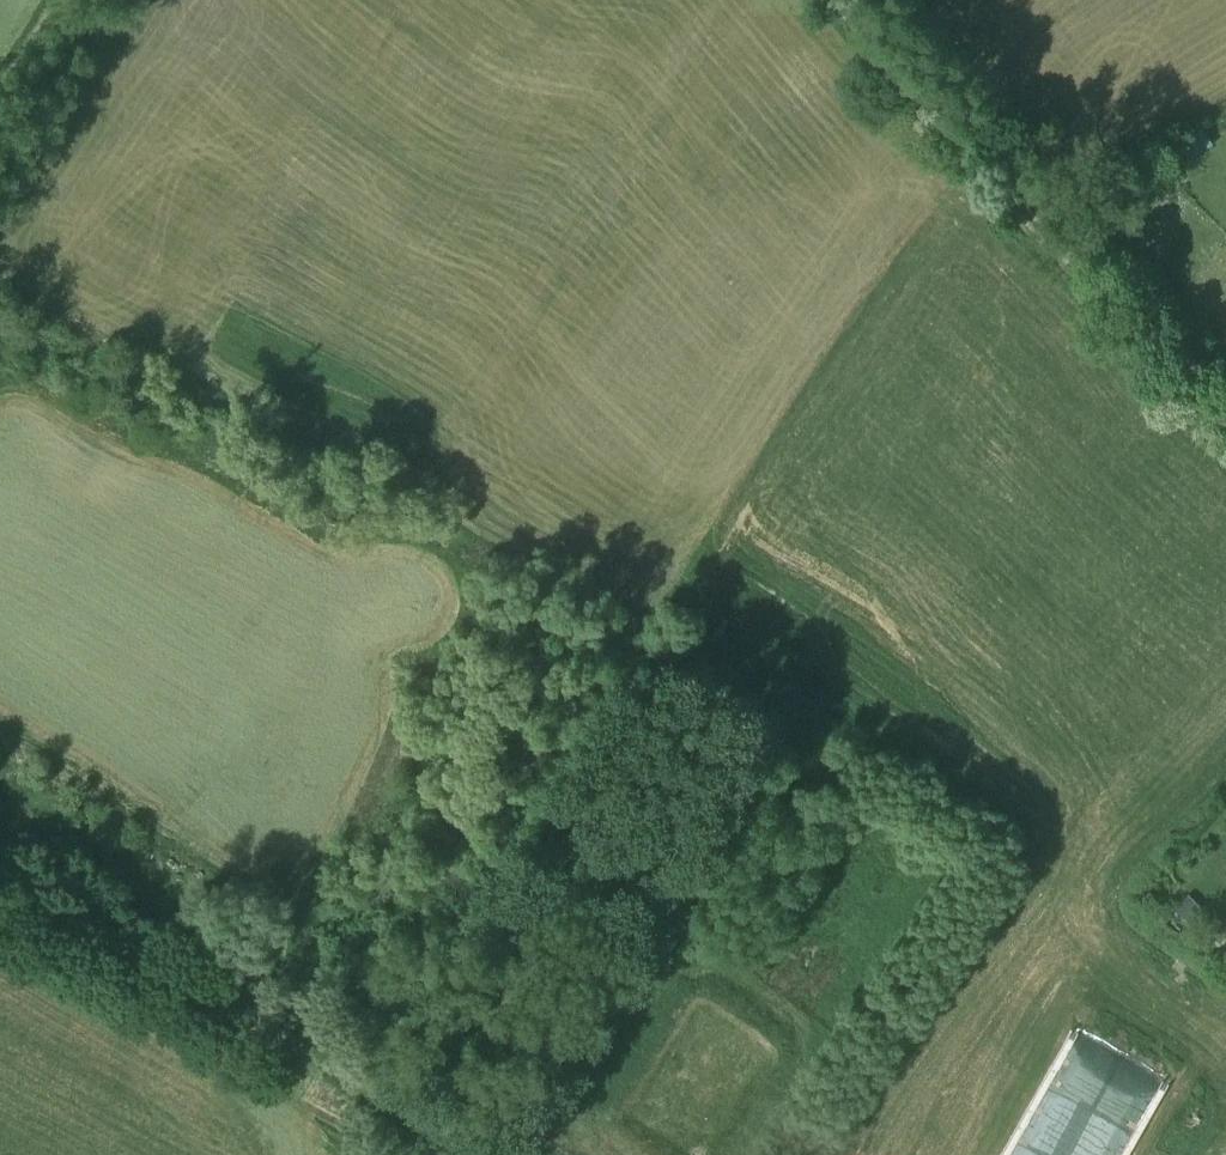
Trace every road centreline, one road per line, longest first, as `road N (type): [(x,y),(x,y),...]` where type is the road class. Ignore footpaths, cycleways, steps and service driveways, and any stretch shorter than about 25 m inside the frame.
road 1 (track): [(1225,429),(1071,271),(831,0)]
road 2 (track): [(0,880),(483,1154)]
road 3 (track): [(68,0),(0,106)]

